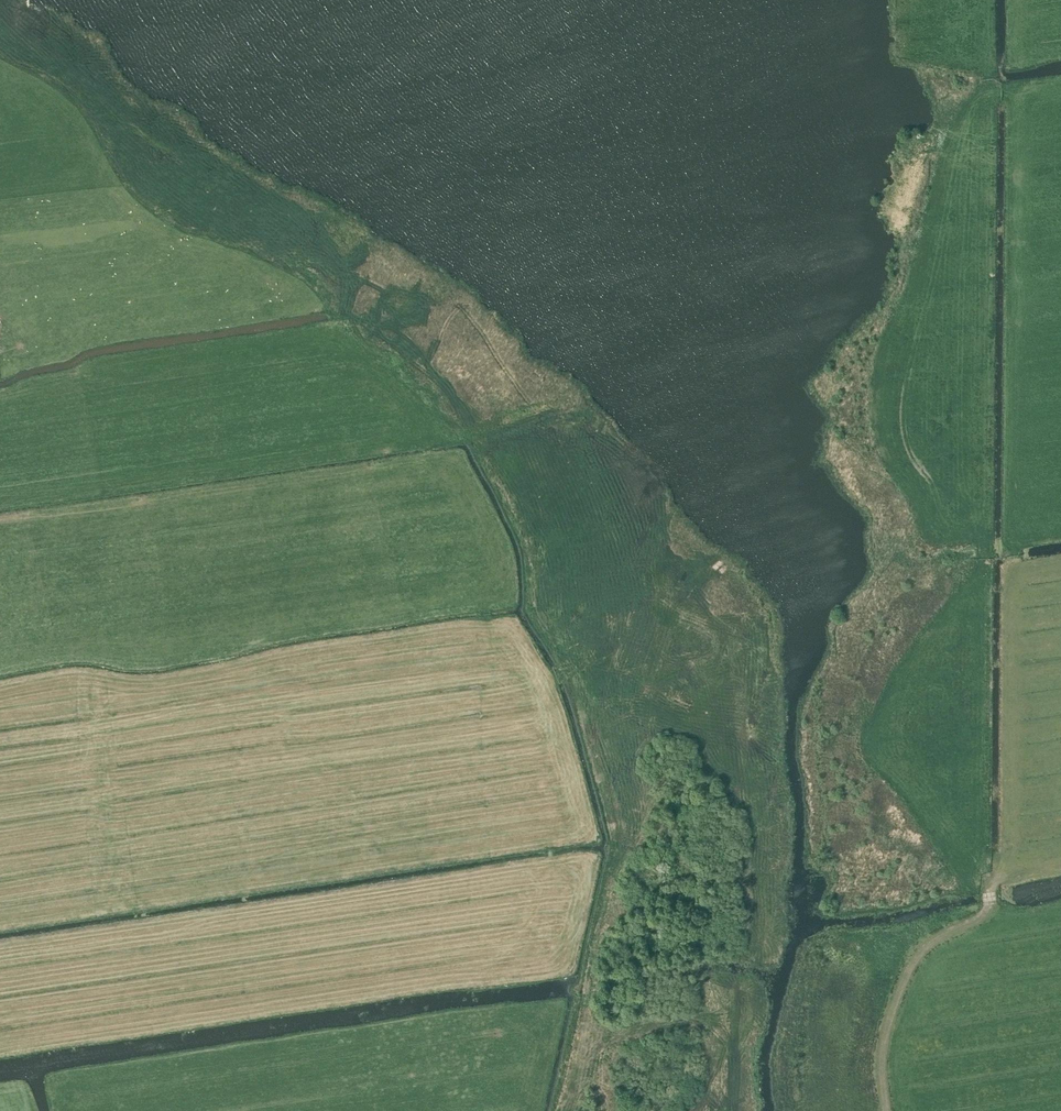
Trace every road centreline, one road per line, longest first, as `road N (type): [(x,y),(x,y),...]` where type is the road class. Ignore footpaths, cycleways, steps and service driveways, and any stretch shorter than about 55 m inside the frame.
road 1 (track): [(989,894),(981,917),(931,944),(911,967),(881,1052),(886,1110)]

